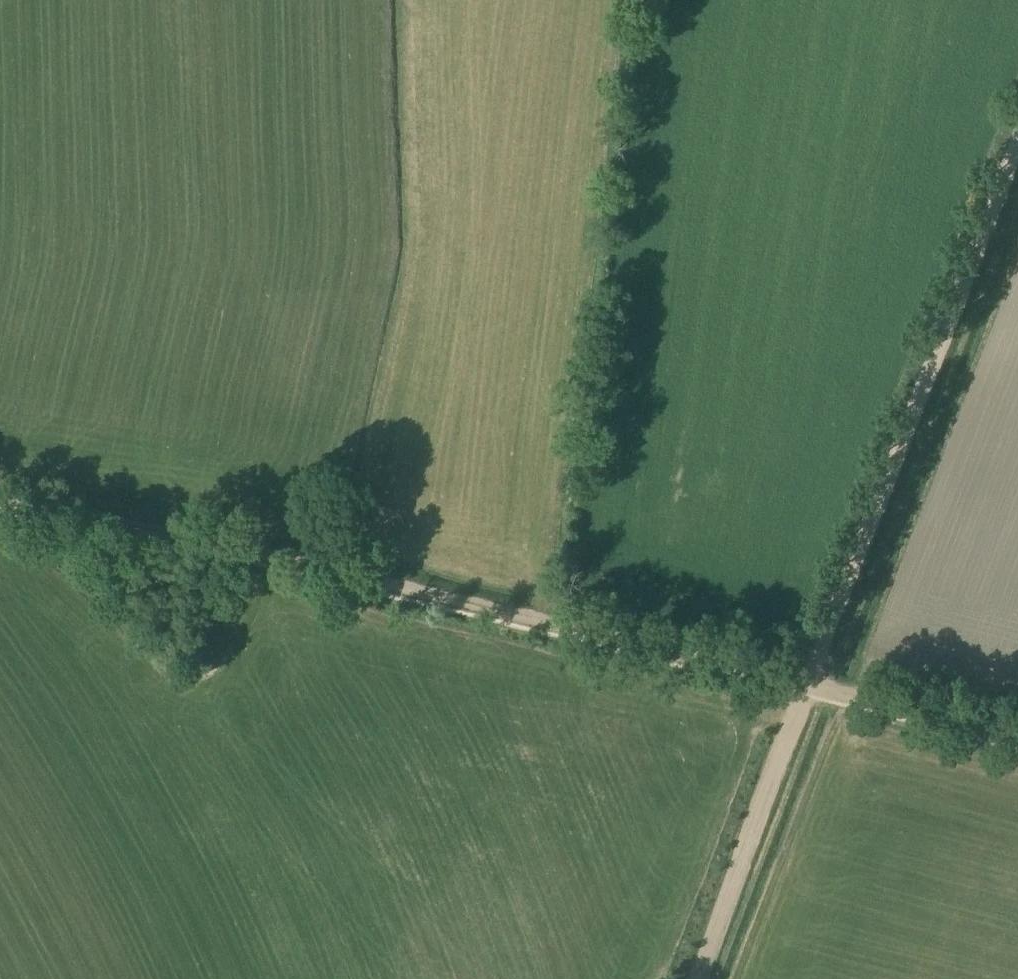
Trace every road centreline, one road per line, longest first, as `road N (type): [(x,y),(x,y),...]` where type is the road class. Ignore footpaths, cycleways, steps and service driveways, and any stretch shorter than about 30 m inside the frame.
road 1 (track): [(806,683),(356,574),(0,501)]
road 2 (track): [(806,683),(1017,134)]
road 3 (track): [(697,978),(806,683)]
road 4 (track): [(1017,735),(806,683)]

